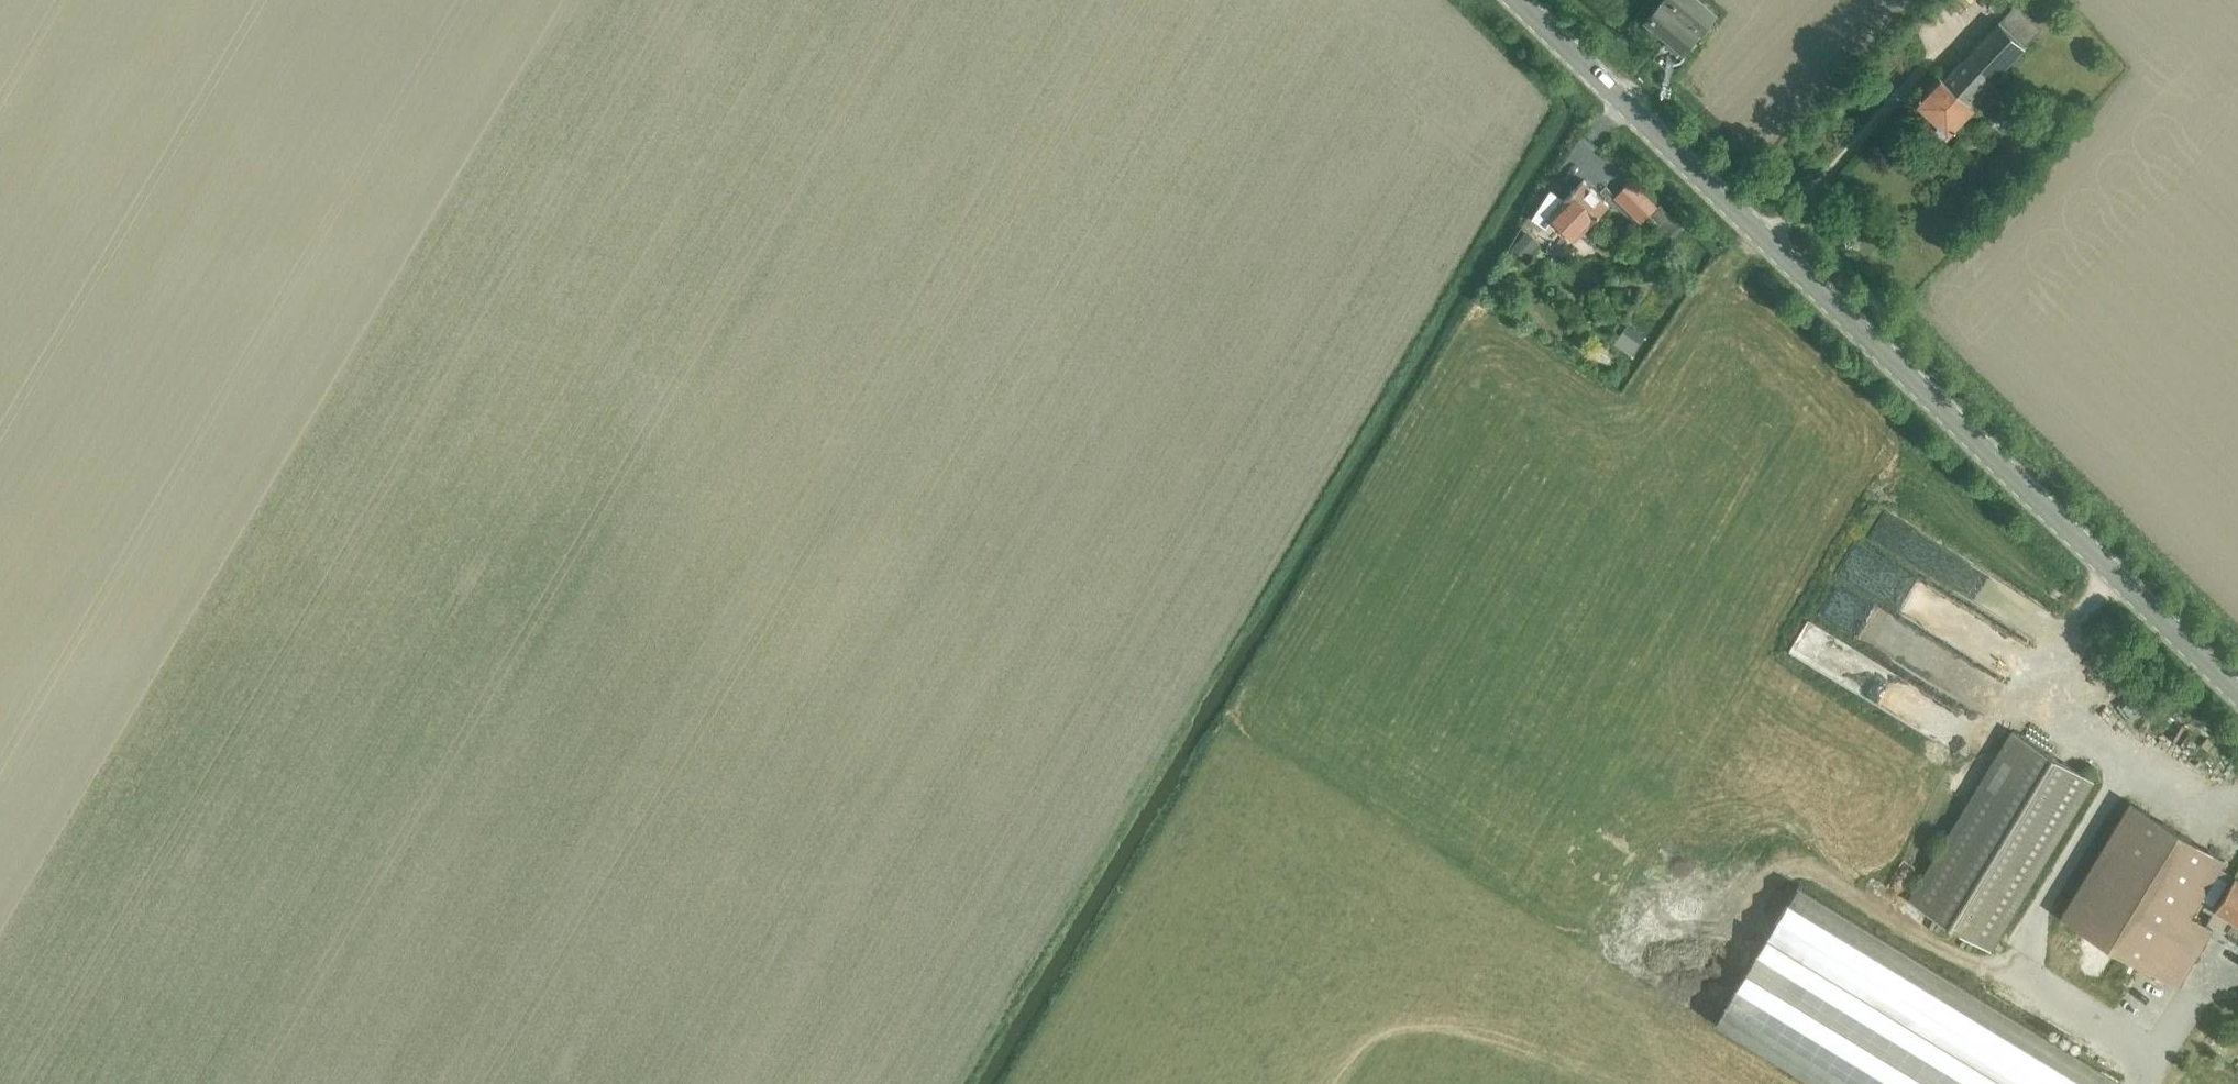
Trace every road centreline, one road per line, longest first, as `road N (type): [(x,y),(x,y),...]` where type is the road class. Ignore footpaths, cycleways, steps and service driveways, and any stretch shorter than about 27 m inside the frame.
road 1 (tertiary): [(2237,694),(1515,0)]

